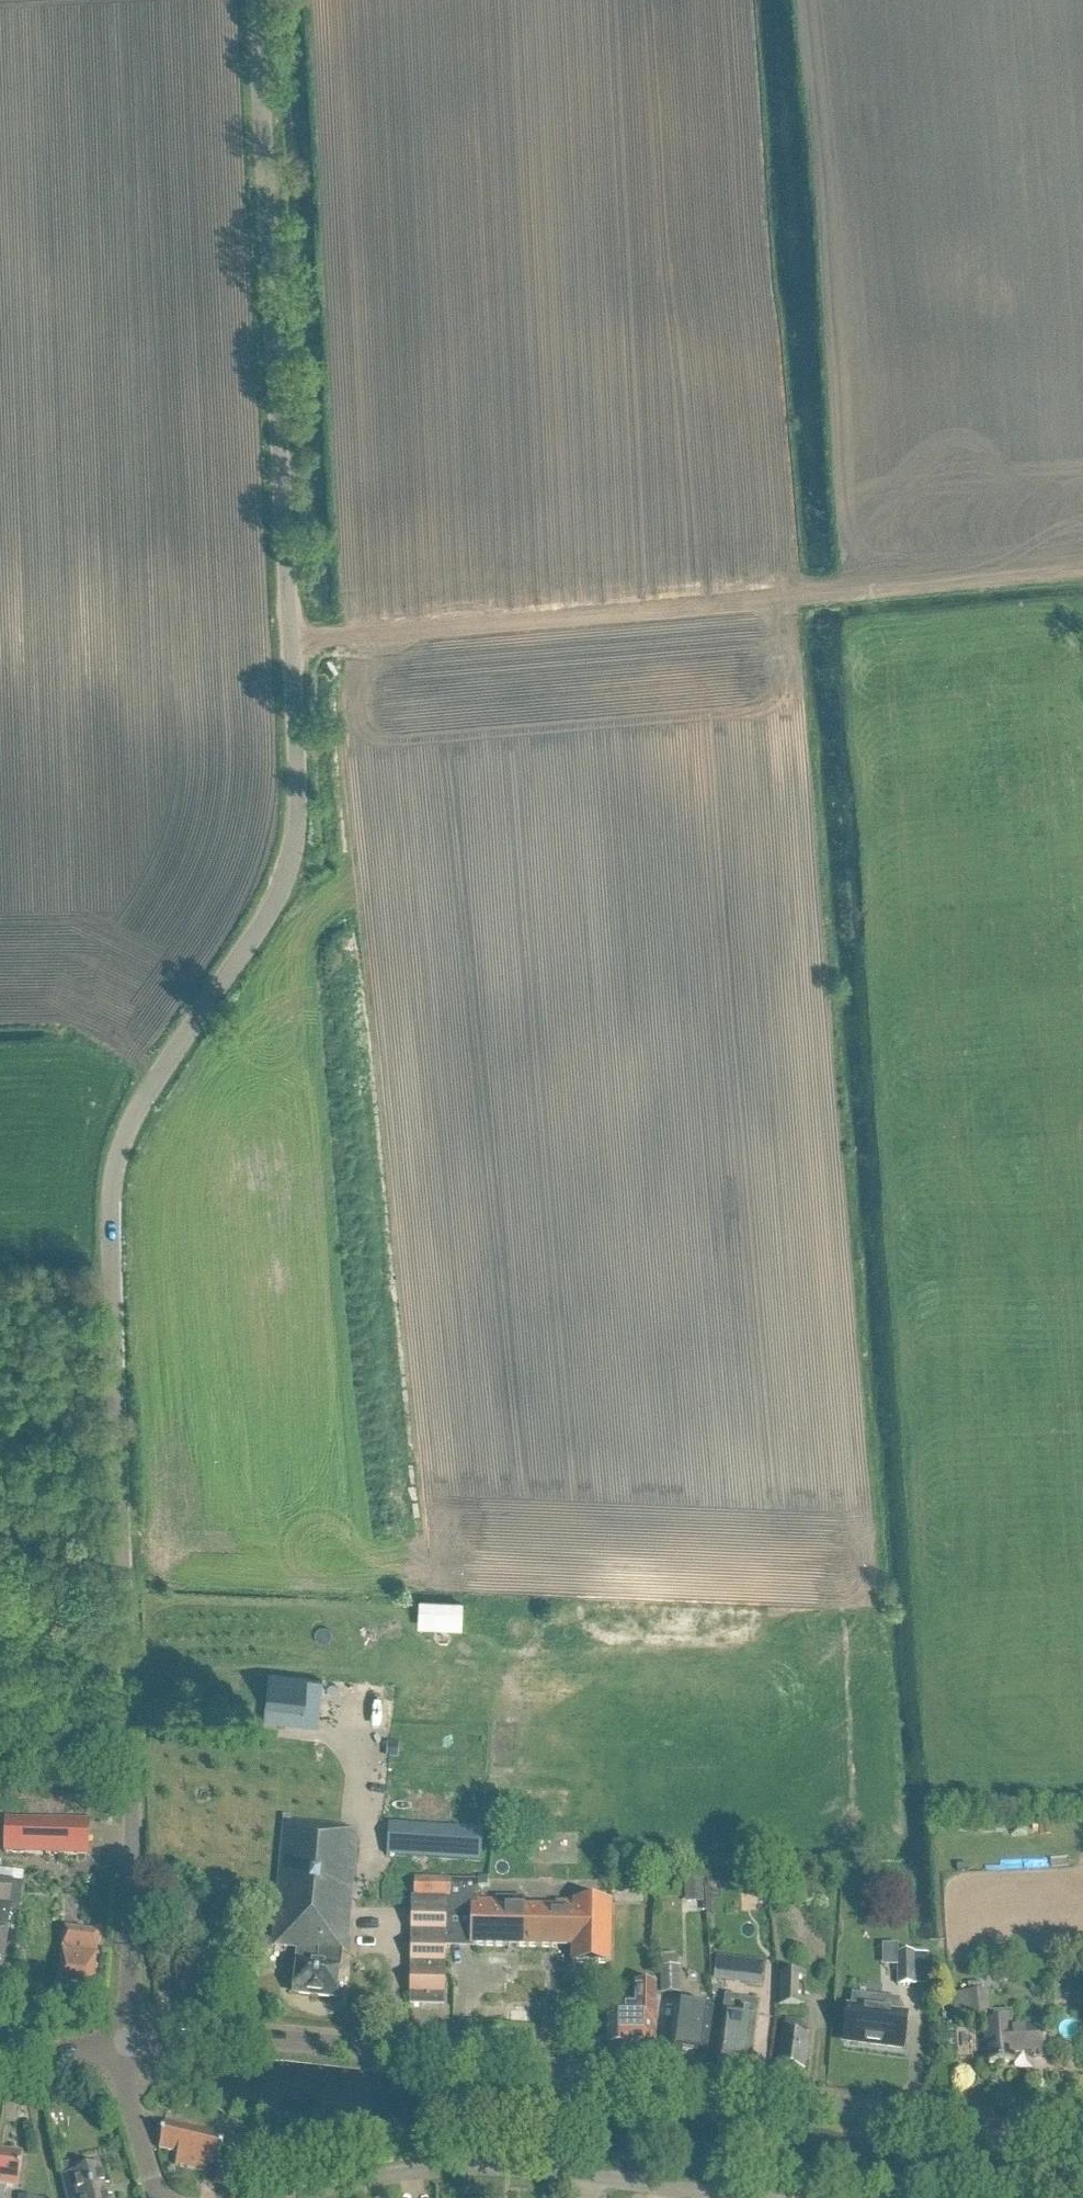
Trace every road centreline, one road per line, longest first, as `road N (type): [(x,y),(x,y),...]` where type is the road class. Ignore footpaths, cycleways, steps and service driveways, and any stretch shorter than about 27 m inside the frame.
road 1 (tertiary): [(126,2041),(131,1839),(112,1176),(138,1103),(270,907),(292,863),(297,810),(295,649),(259,0)]
road 2 (tertiary): [(126,2041),(188,2031),(346,2044),(1082,2147)]
road 3 (unclassified): [(275,2197),(439,2169),(587,2178)]
road 4 (tertiary): [(156,2197),(125,2088),(126,2041)]
road 5 (unclassified): [(728,2197),(587,2178)]
road 6 (tertiary): [(4,2066),(126,2041)]

